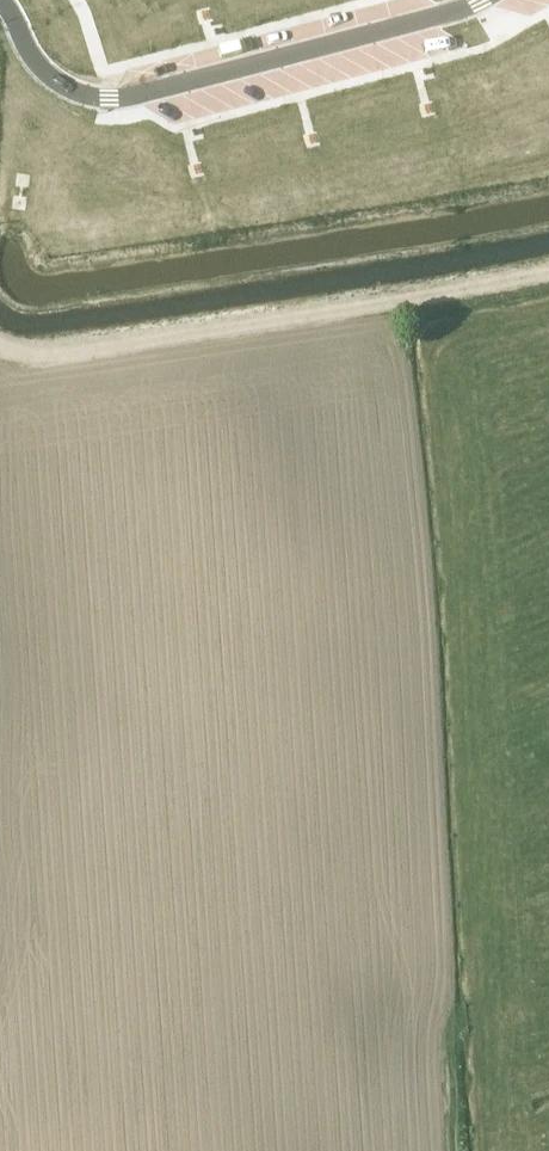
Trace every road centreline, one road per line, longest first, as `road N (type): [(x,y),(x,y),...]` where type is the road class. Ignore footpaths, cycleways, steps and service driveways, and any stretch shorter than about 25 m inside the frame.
road 1 (track): [(0,343),(61,348),(548,268)]

